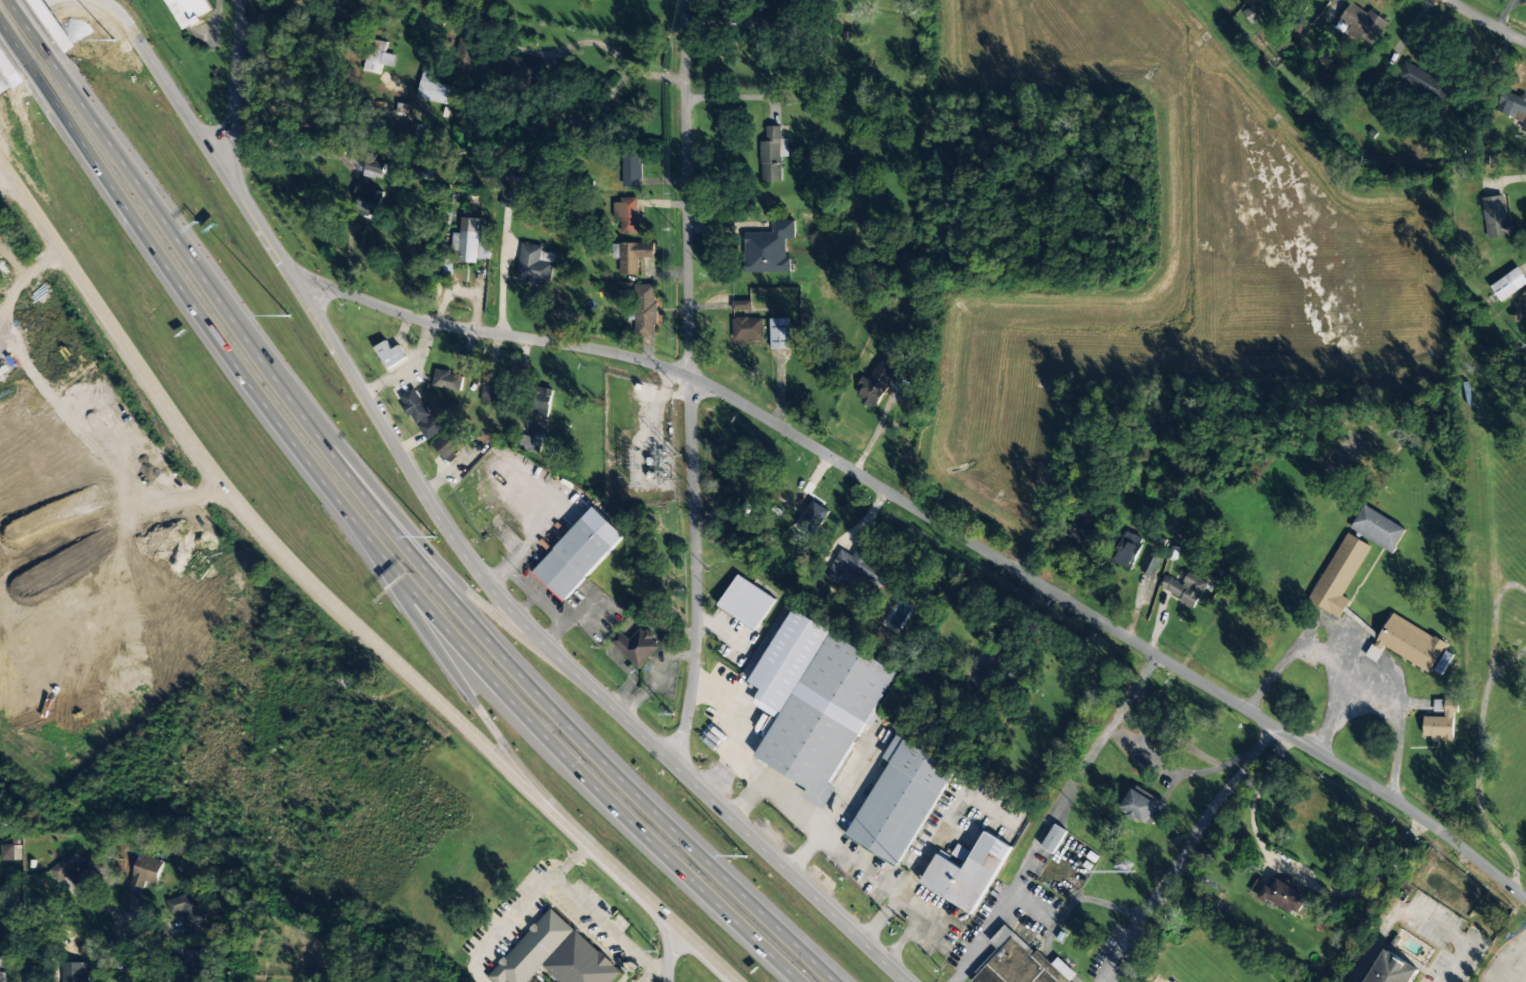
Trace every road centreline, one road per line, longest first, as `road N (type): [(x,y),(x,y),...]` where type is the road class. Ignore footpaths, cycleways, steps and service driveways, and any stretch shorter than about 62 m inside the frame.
road 1 (tertiary): [(1525,899),(1415,811),(725,396),(603,350),(416,317),(287,274)]
road 2 (motorway): [(834,981),(646,806),(428,579),(263,365),(48,52)]
road 3 (motorway): [(31,70),(185,297),(382,559),(578,776),(798,981)]
road 4 (residential): [(669,763),(686,731),(696,669),(684,0)]
road 5 (secondary): [(905,981),(504,607),(467,562)]
road 6 (secondary): [(0,165),(188,440),(306,578)]
road 7 (secondary): [(306,578),(549,809)]
road 8 (motorway): [(382,559),(549,809)]
road 9 (motorway): [(574,674),(367,503)]
road 10 (secondary): [(549,809),(738,981)]
road 11 (secondary): [(412,479),(307,303)]
road 12 (secondary): [(222,174),(116,9)]
road 13 (tertiary): [(241,0),(222,174)]

